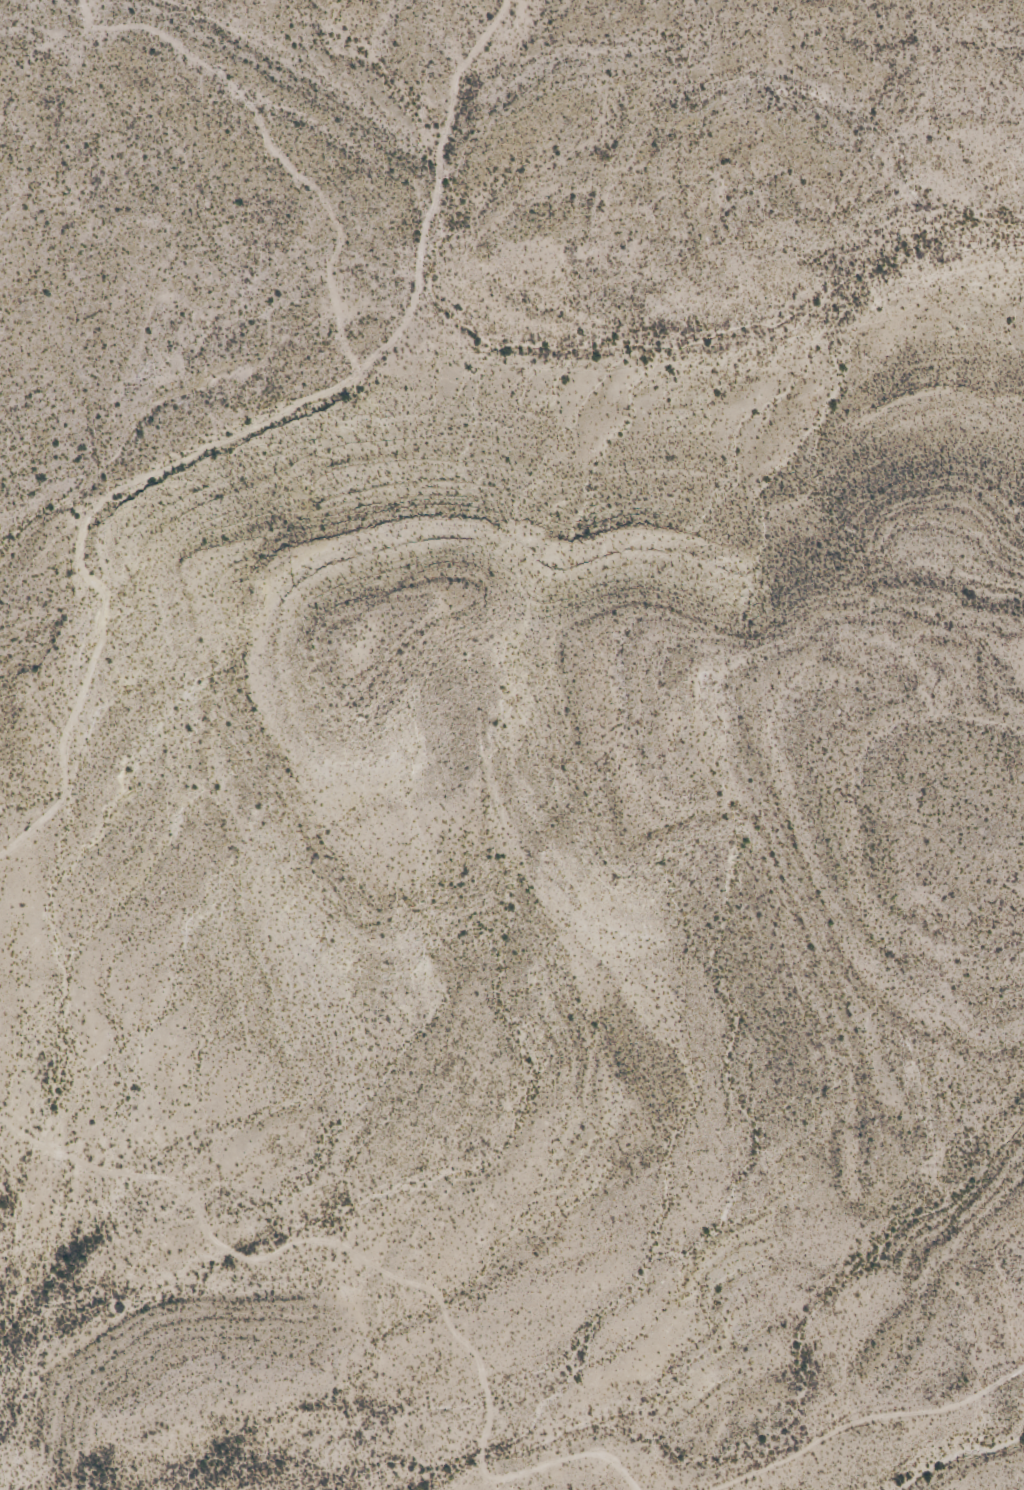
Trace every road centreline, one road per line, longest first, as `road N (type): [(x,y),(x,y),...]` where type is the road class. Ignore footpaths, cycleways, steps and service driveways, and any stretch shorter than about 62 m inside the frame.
road 1 (track): [(751,1489),(1023,1393)]

